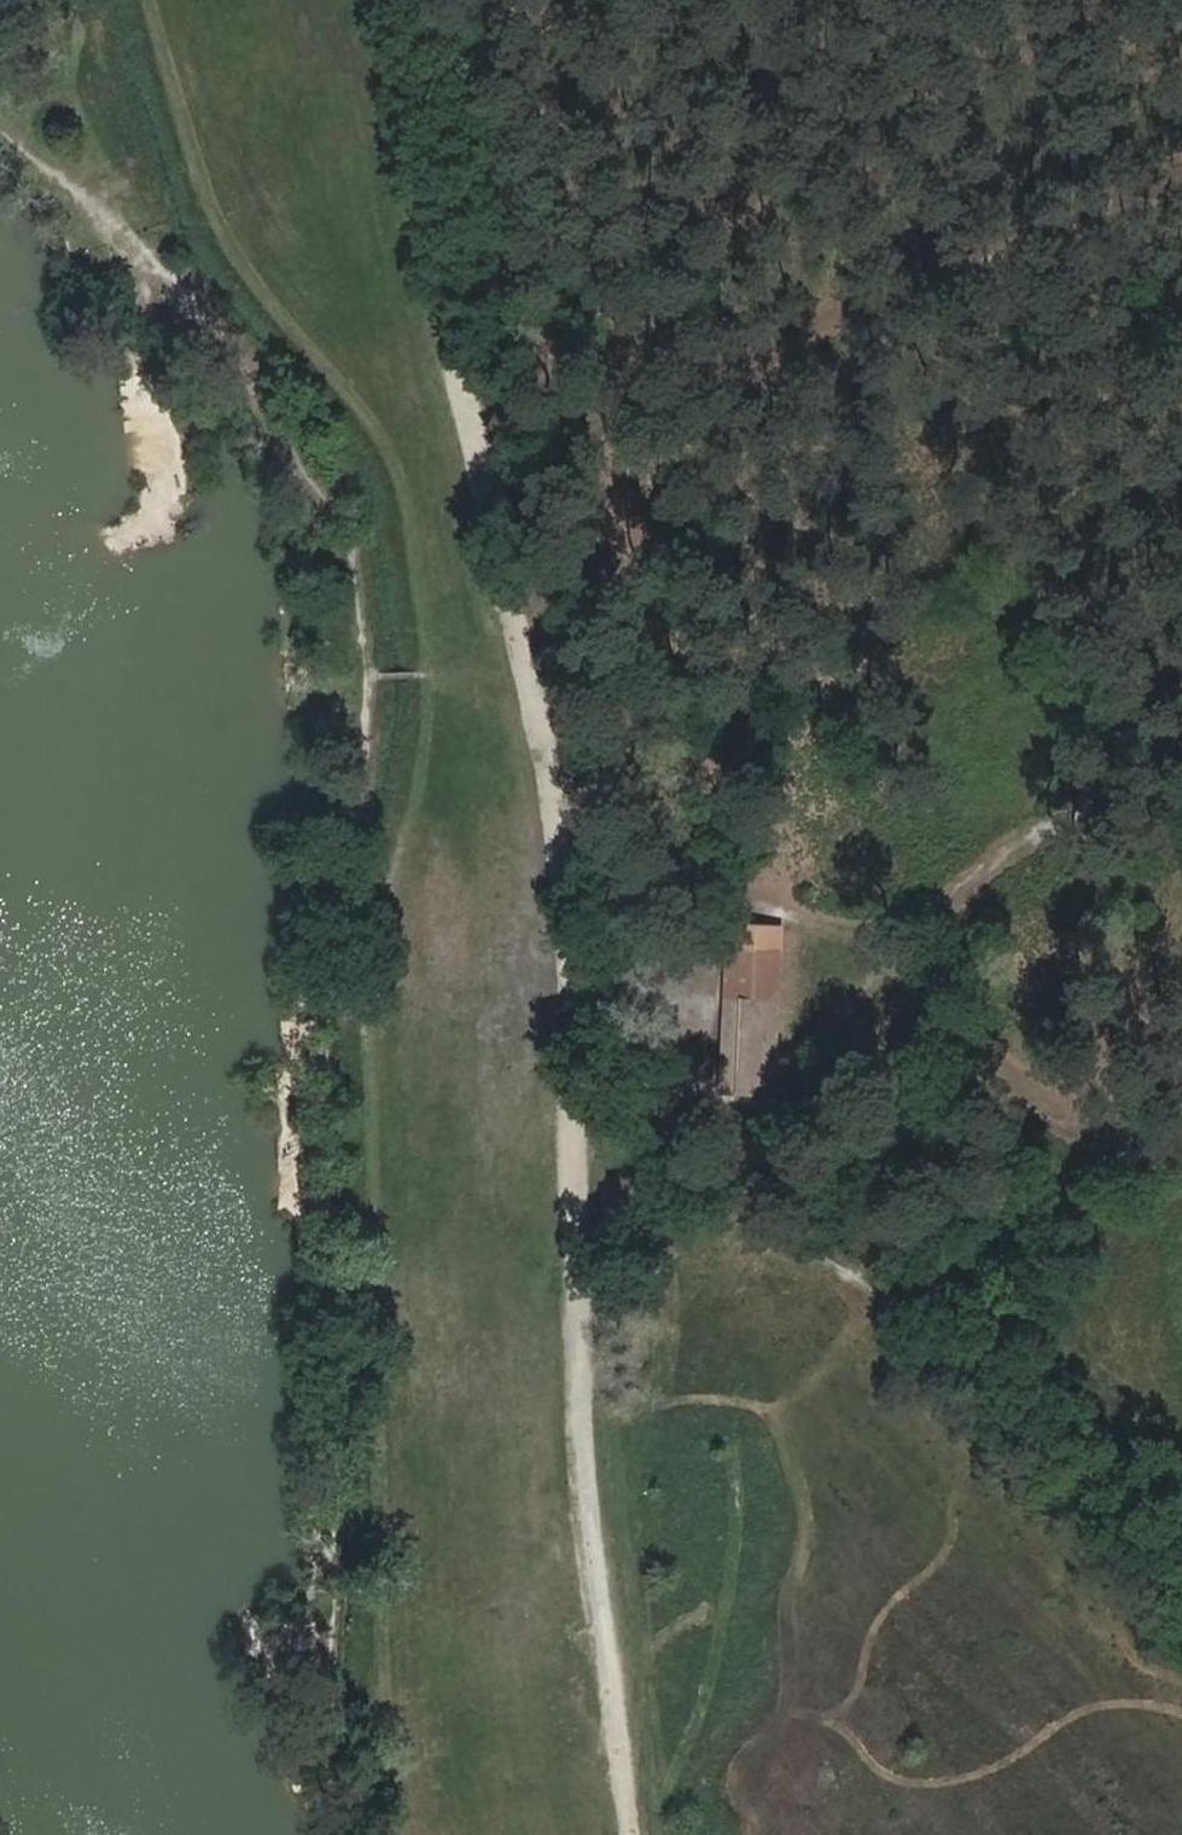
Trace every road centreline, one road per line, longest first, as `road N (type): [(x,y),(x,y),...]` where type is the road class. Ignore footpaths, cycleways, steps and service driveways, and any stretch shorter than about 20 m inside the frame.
road 1 (track): [(633,1834),(579,1404),(572,1069),(550,786),(386,0)]
road 2 (track): [(161,281),(104,216),(0,129)]

